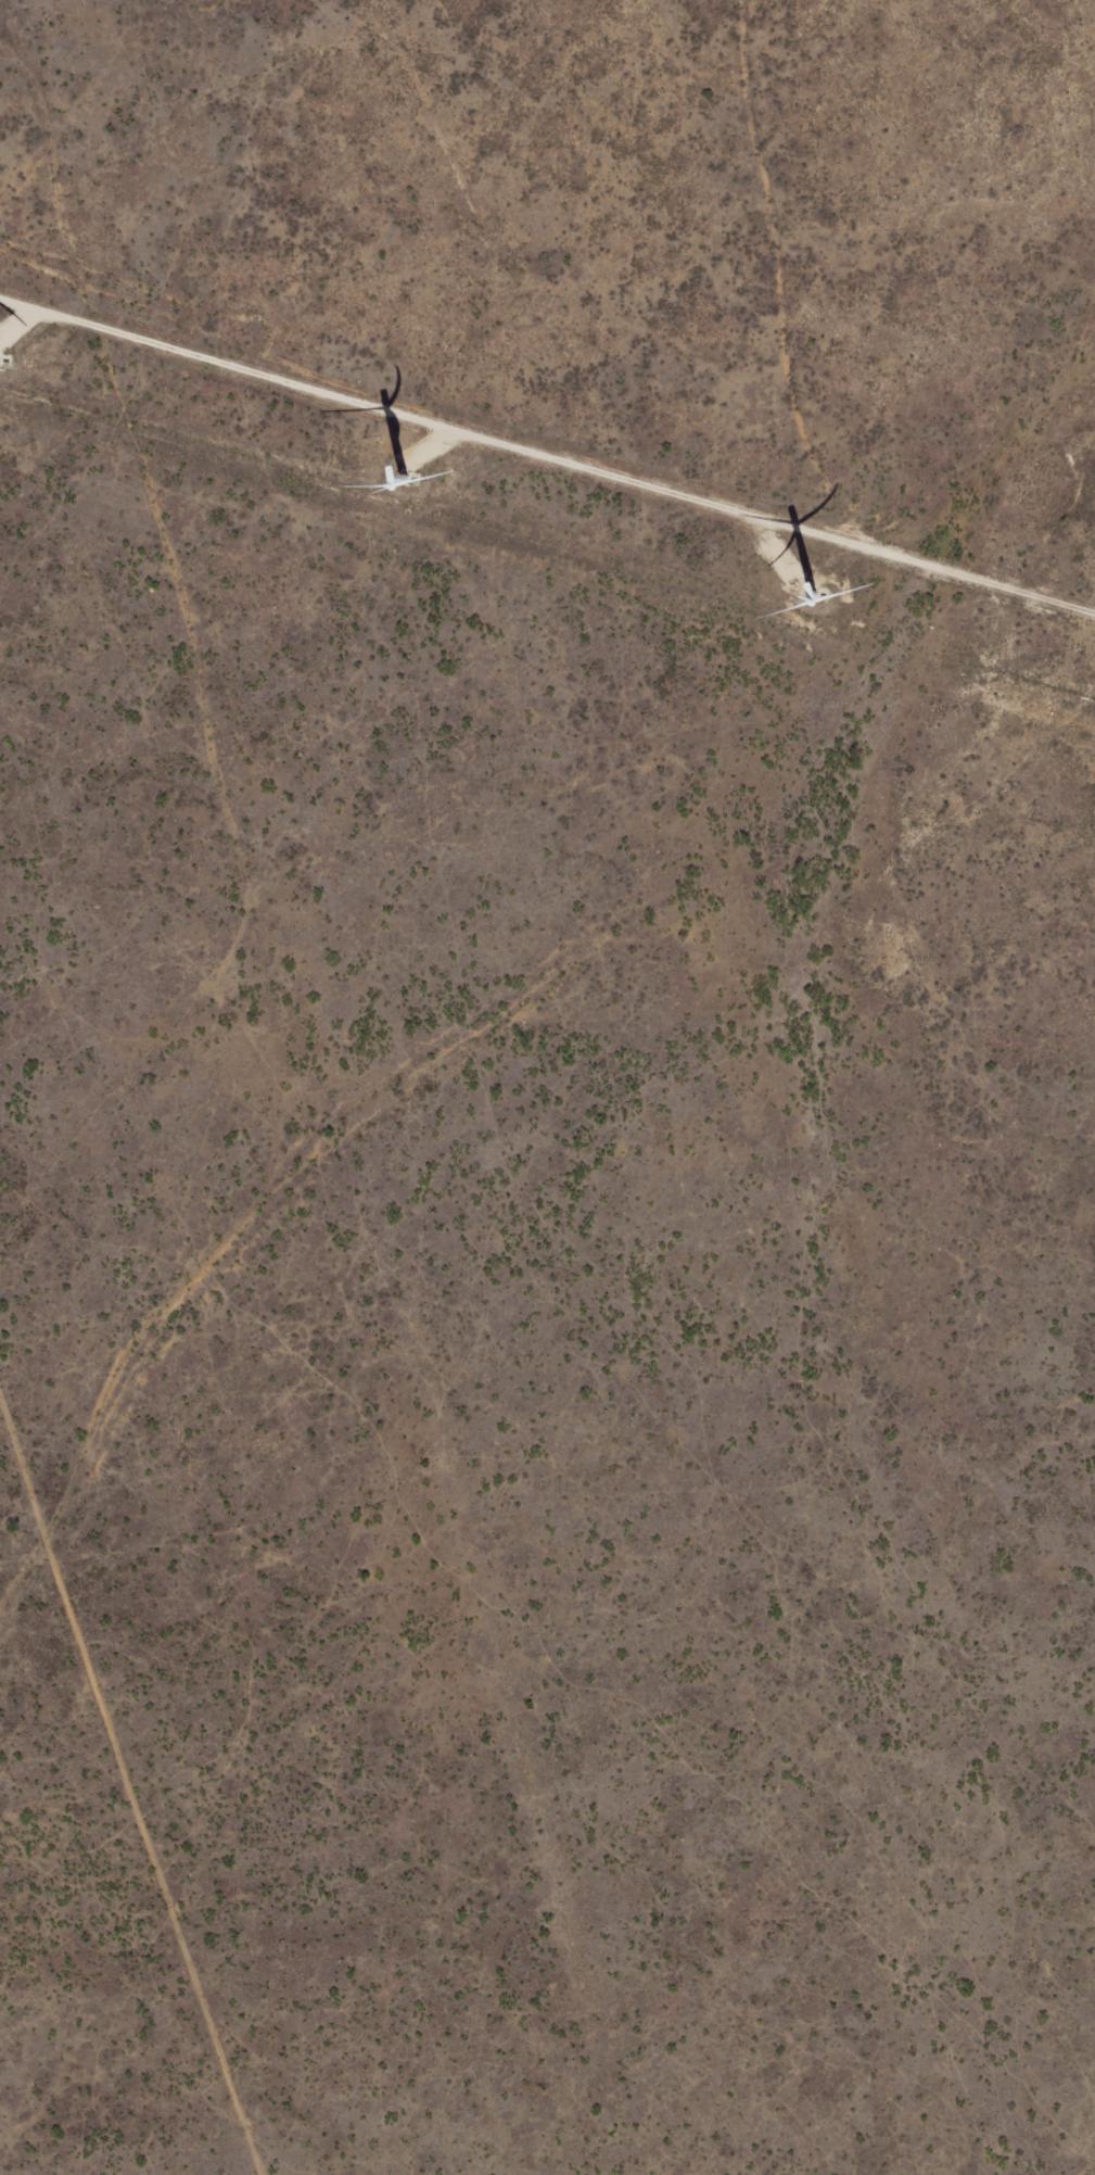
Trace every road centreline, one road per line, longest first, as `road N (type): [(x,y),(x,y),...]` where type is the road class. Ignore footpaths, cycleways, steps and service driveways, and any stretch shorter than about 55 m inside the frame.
road 1 (track): [(6,0),(253,913),(275,1112),(247,1196),(0,1555)]

